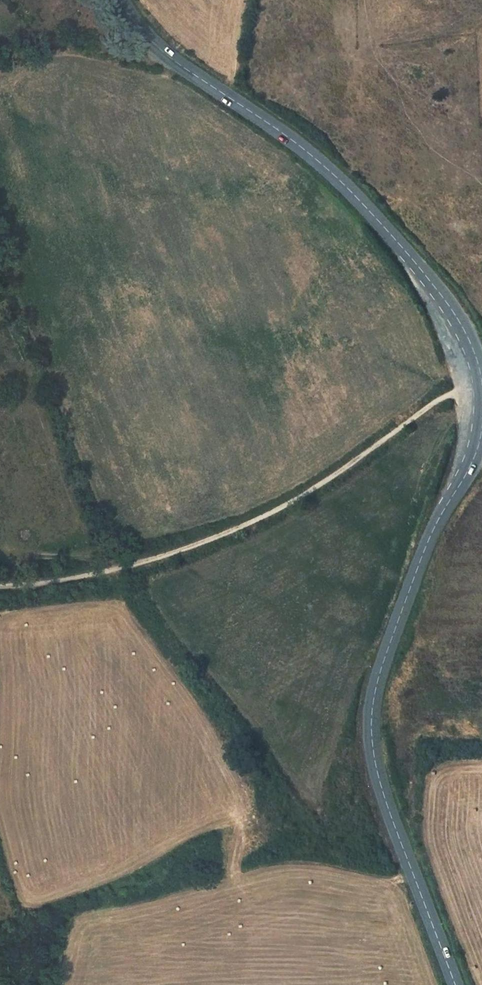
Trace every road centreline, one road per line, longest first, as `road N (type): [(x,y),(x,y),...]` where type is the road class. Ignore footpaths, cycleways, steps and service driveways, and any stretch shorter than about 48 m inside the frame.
road 1 (primary): [(481,428),(433,529),(378,677),(373,738),(386,804),(455,984)]
road 2 (track): [(481,373),(252,525),(124,567),(0,587)]
road 3 (primary): [(130,0),(178,60),(314,154),(423,264),(481,361)]

